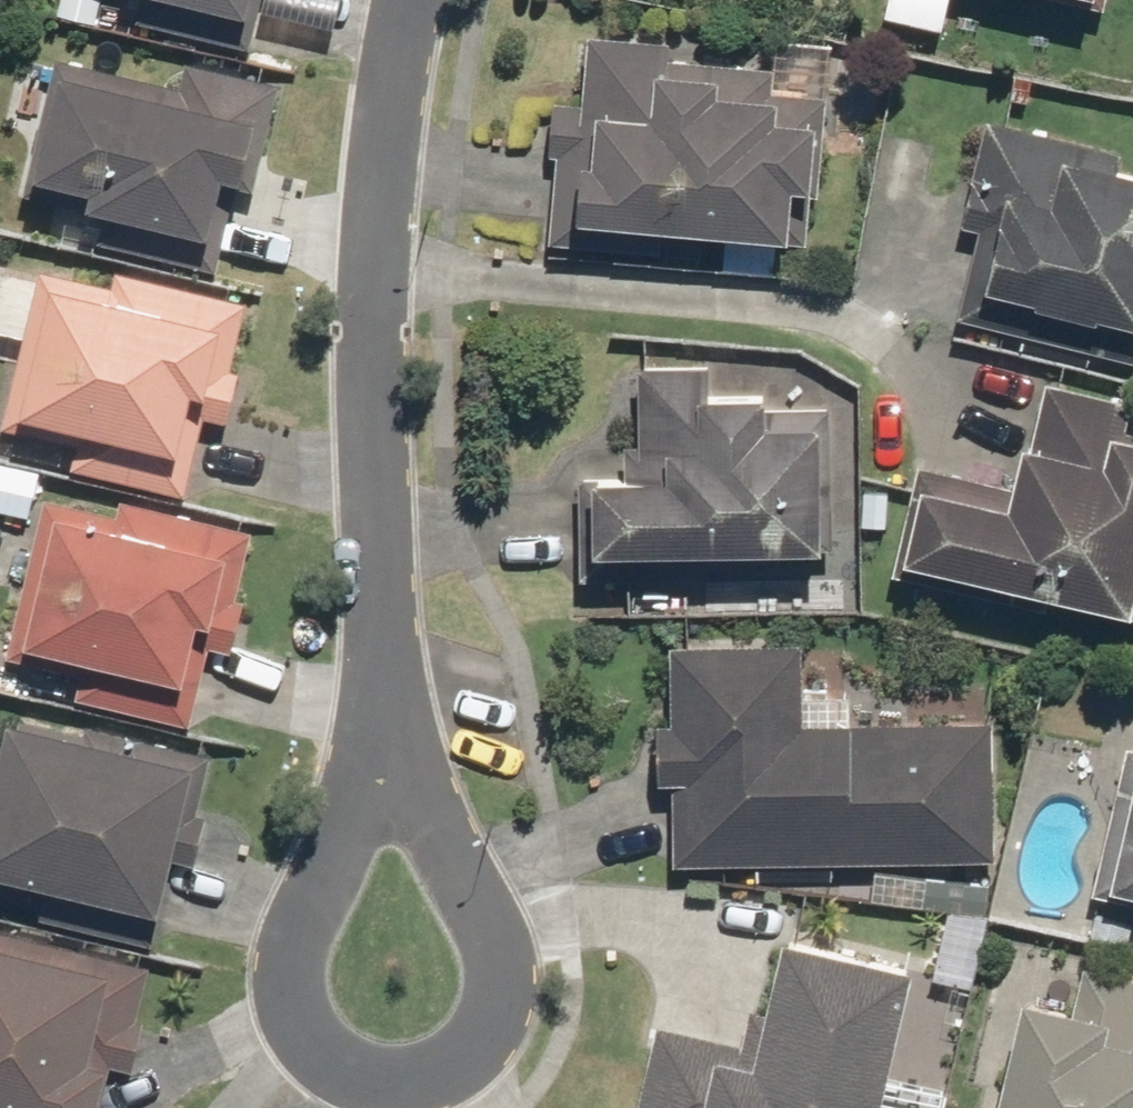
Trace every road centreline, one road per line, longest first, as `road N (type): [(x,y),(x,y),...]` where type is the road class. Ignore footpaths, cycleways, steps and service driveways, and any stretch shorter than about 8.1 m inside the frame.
road 1 (residential): [(408,0),(380,131),(375,337),(393,723)]
road 2 (residential): [(393,723),(481,917),(479,1017),(460,1058),(381,1071),(321,1051),(291,970),(305,922),(335,876)]
road 3 (residential): [(335,876),(393,723)]

